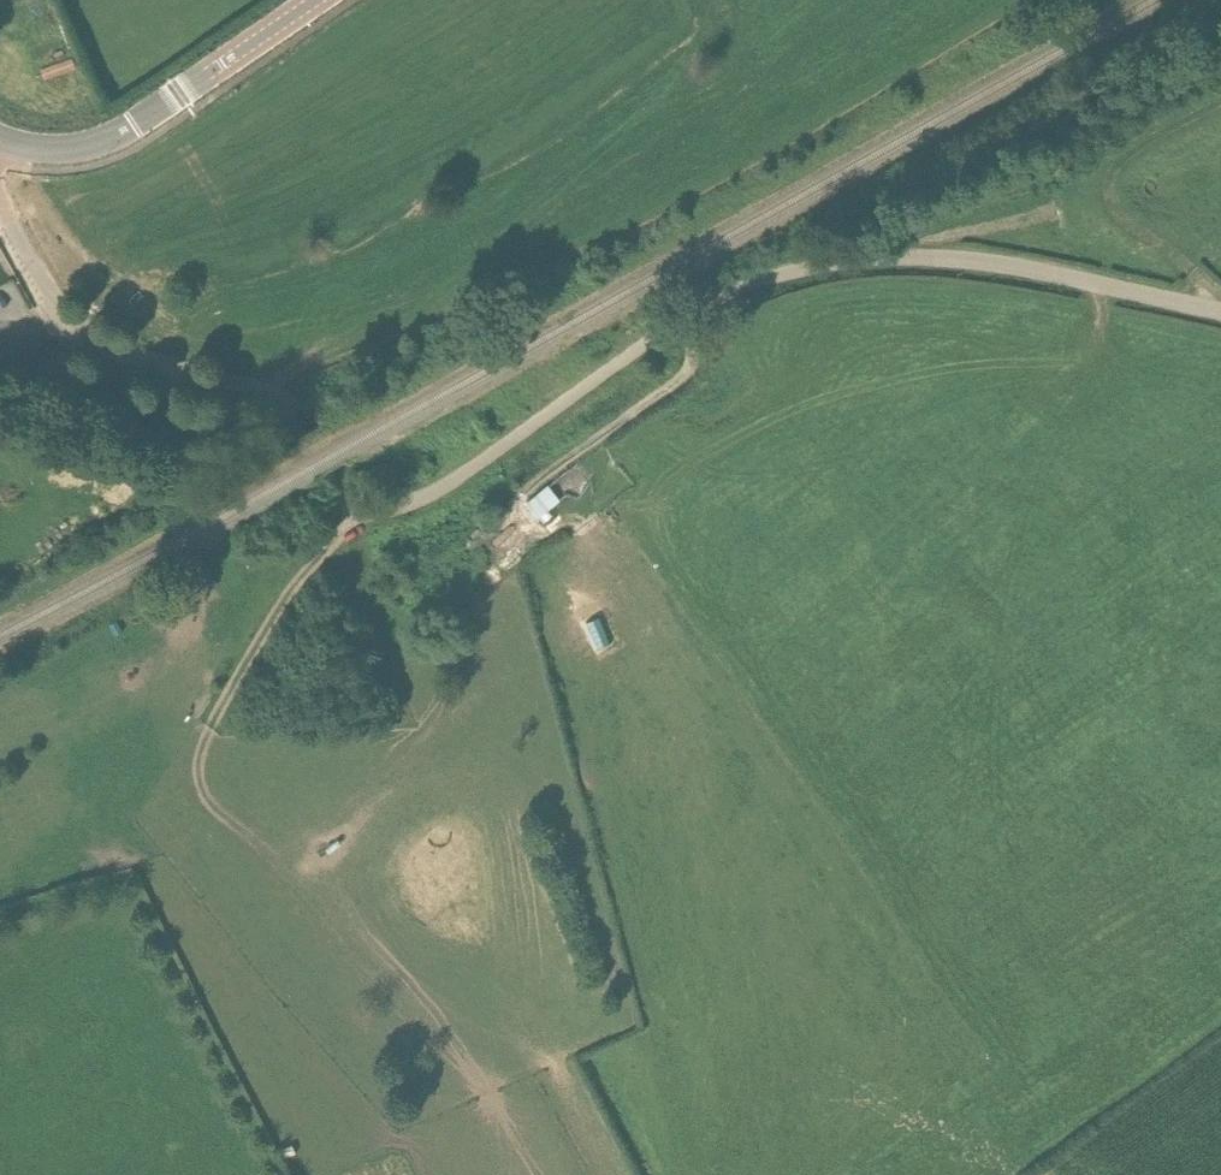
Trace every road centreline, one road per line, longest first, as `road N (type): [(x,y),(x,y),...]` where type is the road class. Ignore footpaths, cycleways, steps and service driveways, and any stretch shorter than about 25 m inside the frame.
road 1 (unclassified): [(309,432),(351,499),(399,507),(456,482),(707,306),(788,274),(873,260),(1026,270),(1220,314)]
road 2 (track): [(362,505),(292,592),(207,736),(197,772),(226,821),(455,1042),(486,1096)]
road 3 (unclassified): [(309,432),(279,396),(143,359),(70,323),(0,202)]
road 4 (tertiary): [(0,143),(57,152),(121,132),(318,0)]
road 5 (track): [(681,323),(692,357),(679,379),(543,478)]

